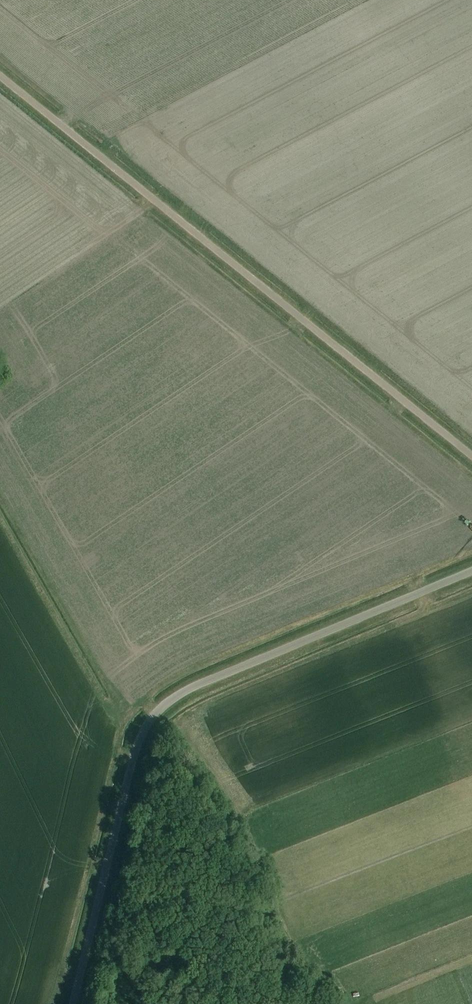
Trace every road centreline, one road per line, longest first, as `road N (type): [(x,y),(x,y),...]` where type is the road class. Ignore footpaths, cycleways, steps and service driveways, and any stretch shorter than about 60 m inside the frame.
road 1 (unclassified): [(72,1003),(148,719),(181,692),(471,570)]
road 2 (unclassified): [(471,456),(0,76)]

